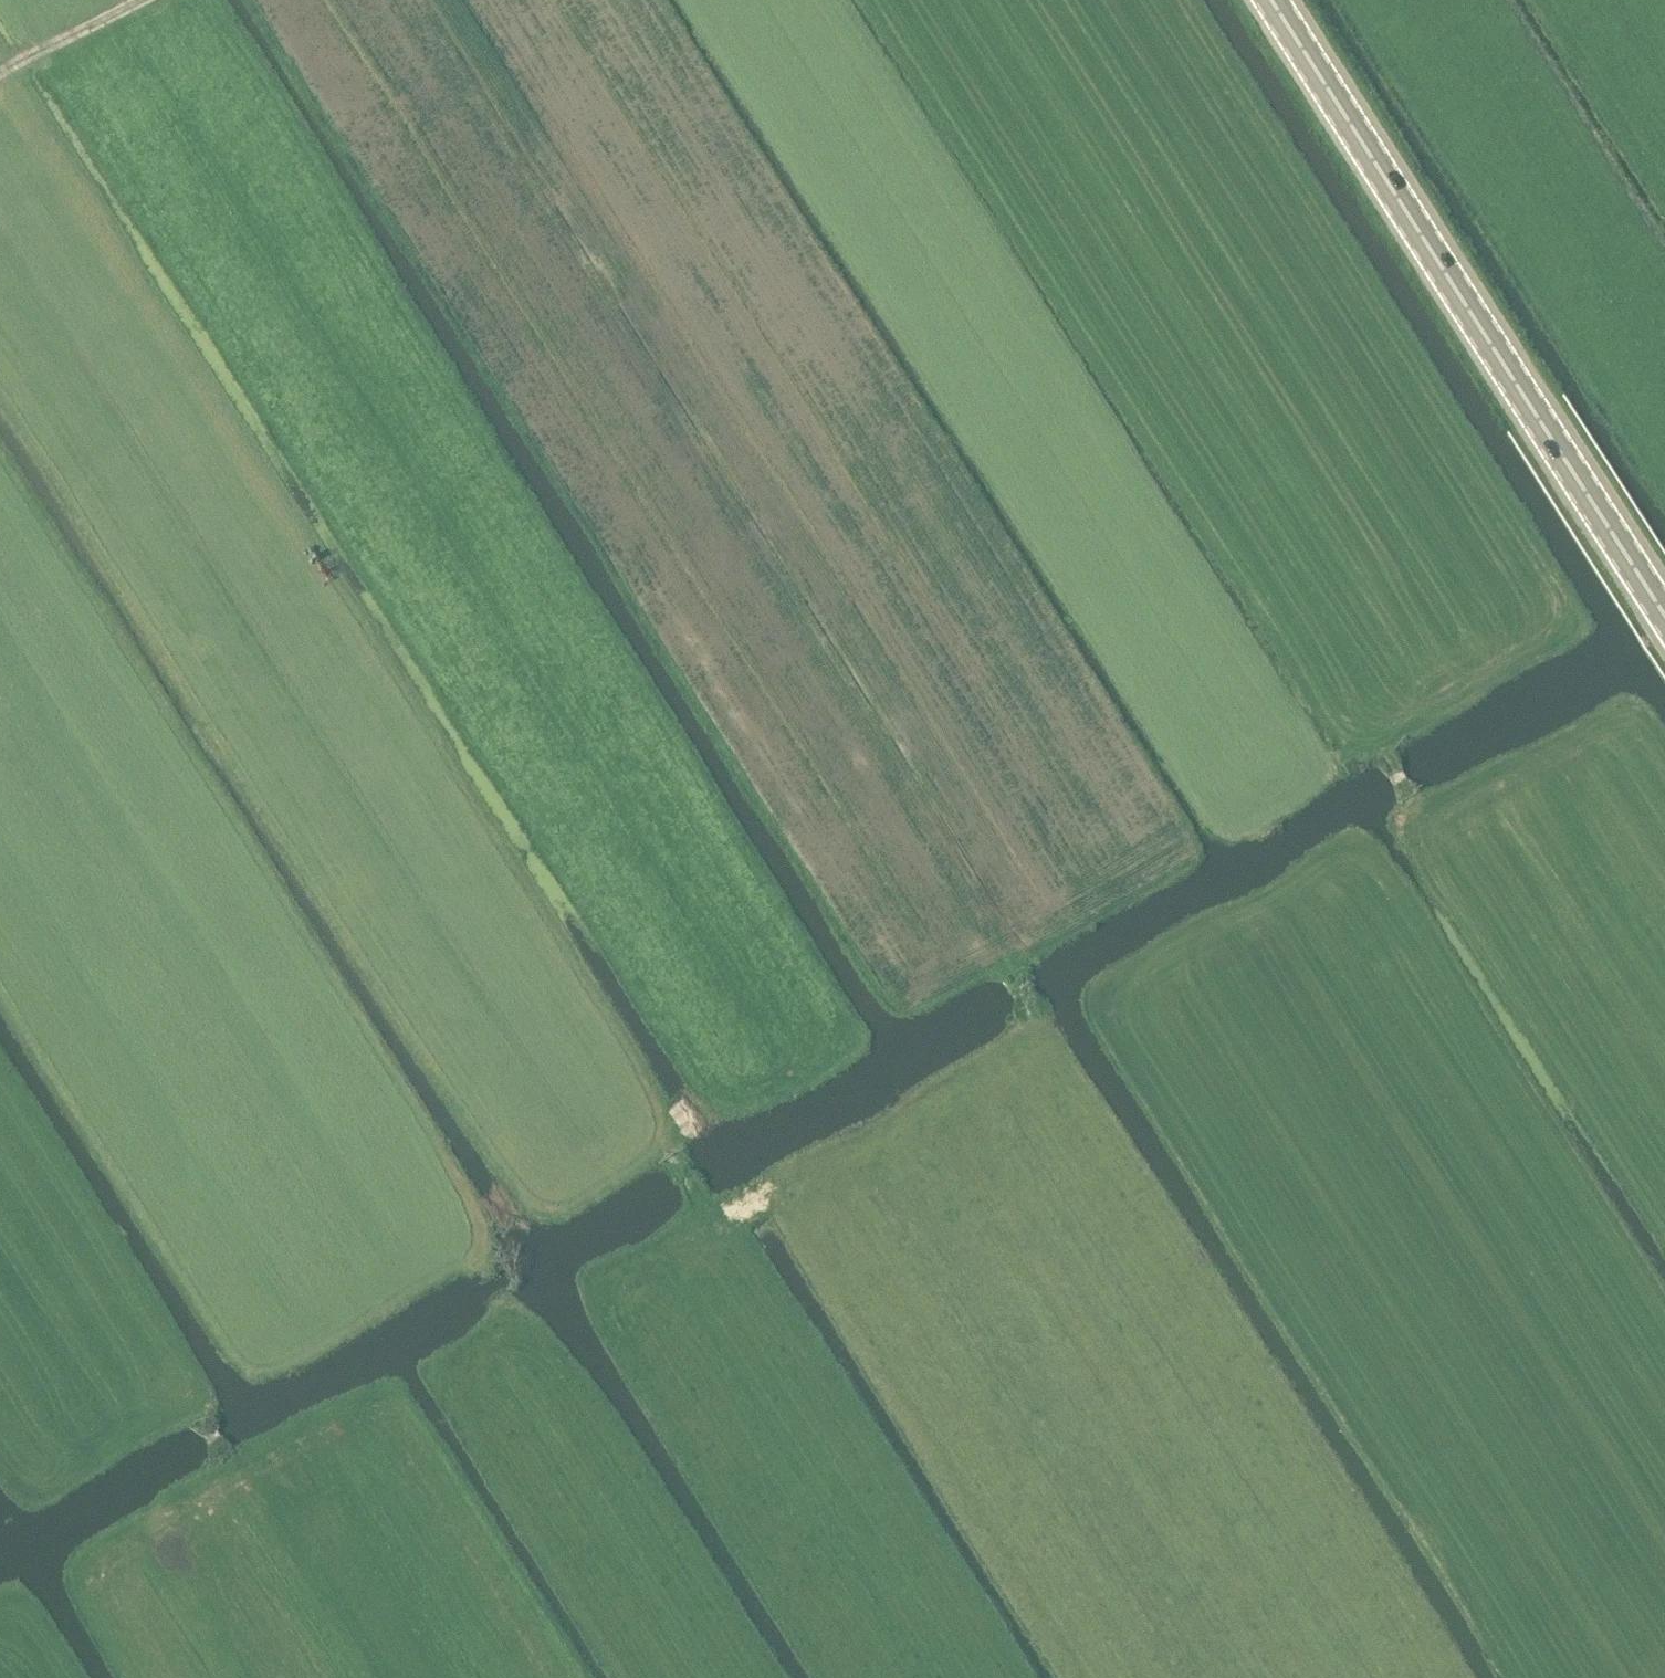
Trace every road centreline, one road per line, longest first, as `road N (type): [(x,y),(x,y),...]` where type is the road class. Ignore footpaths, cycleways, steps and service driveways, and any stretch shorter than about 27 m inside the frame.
road 1 (secondary): [(1664,617),(1273,0)]
road 2 (track): [(0,76),(140,0)]

